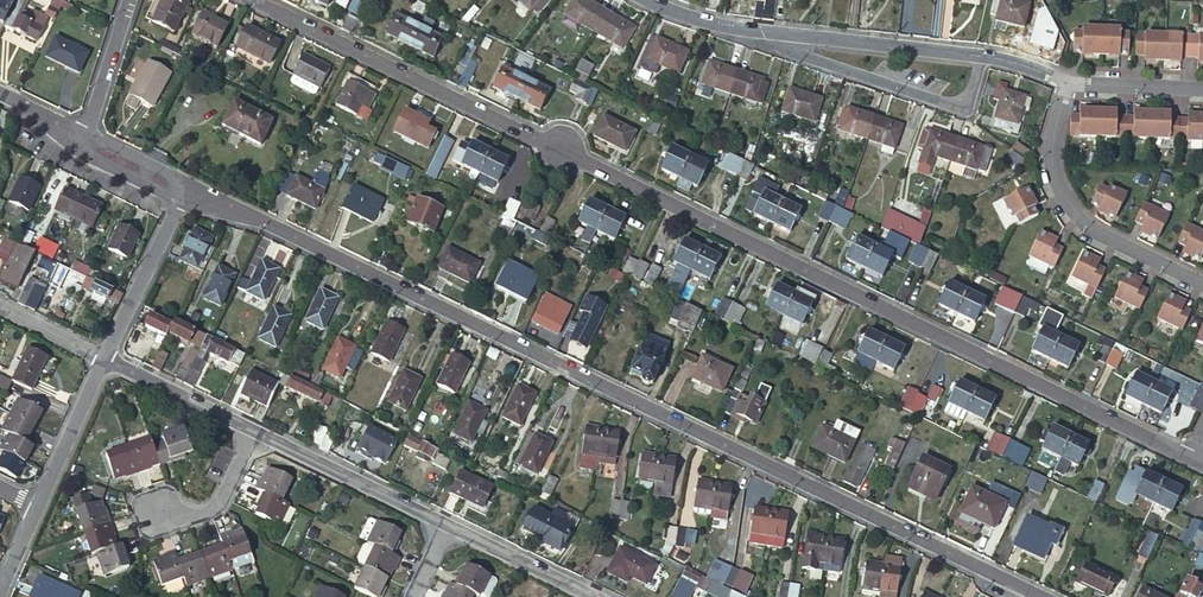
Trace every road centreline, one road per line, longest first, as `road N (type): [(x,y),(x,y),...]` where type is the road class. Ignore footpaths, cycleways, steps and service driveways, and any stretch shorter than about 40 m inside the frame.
road 1 (residential): [(1189,457),(254,0)]
road 2 (residential): [(187,187),(1043,596)]
road 3 (residential): [(649,0),(707,22),(969,53),(1067,82)]
road 4 (unclassified): [(1067,82),(1054,145),(1061,189),(1075,209),(1091,227),(1202,283)]
road 5 (residential): [(445,524),(253,431)]
road 6 (residential): [(187,187),(104,359)]
road 7 (residential): [(596,596),(445,524)]
road 8 (residential): [(253,431),(104,359)]
road 9 (residential): [(104,359),(37,505)]
road 10 (residential): [(253,431),(214,505),(185,517),(157,512)]
road 11 (residential): [(129,0),(84,136)]
road 12 (residential): [(1067,82),(1202,89)]

